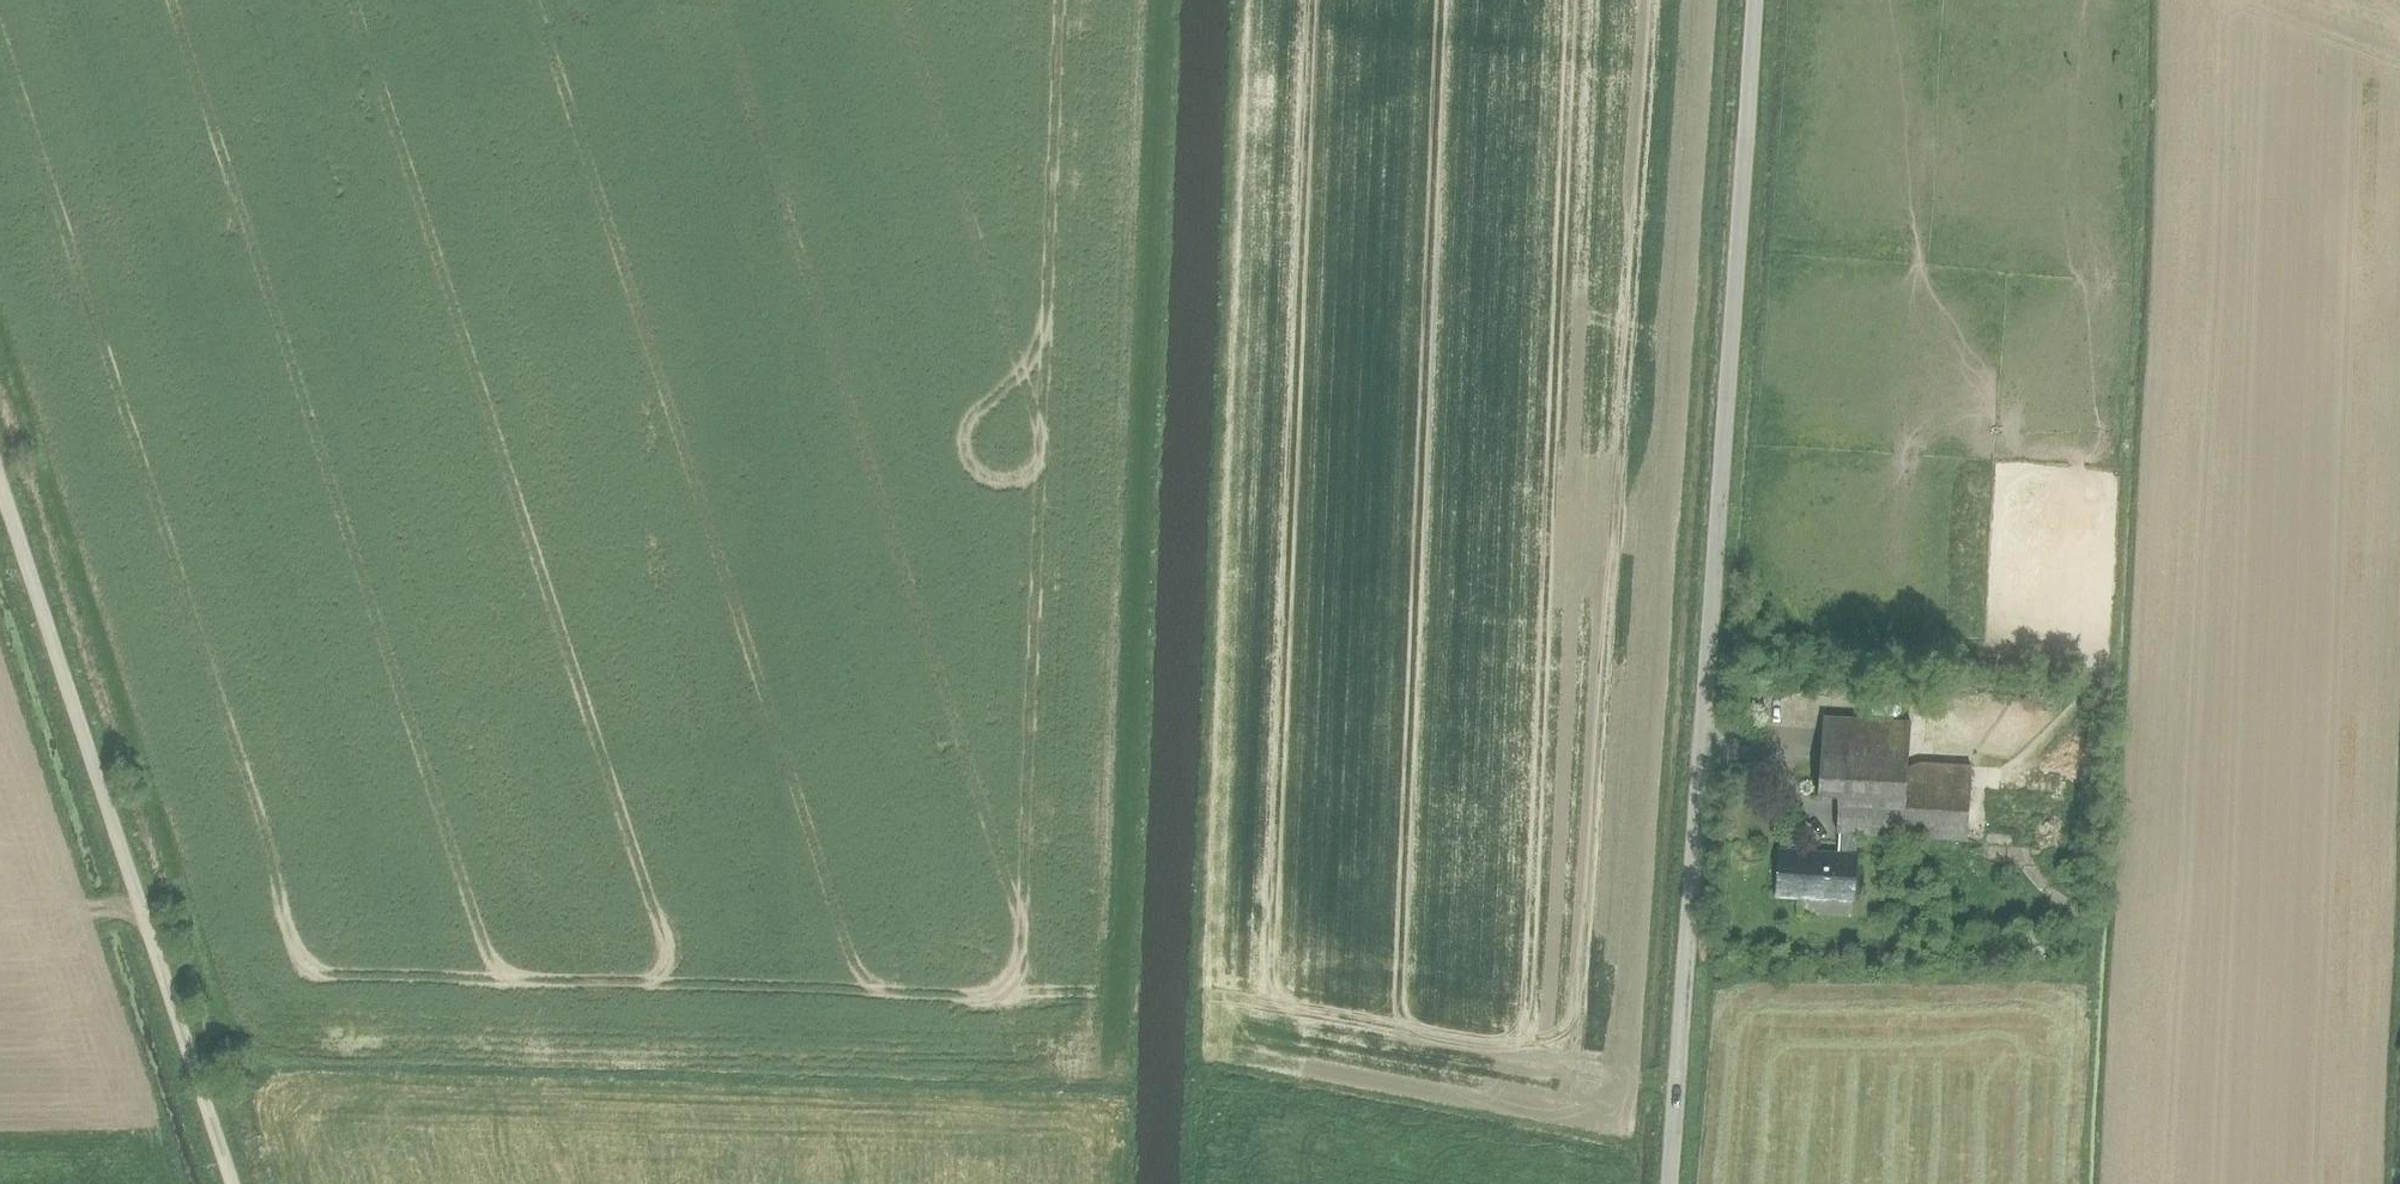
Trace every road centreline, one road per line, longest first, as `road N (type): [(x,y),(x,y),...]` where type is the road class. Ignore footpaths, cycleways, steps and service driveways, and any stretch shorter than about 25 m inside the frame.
road 1 (unclassified): [(1754,0),(1668,1183)]
road 2 (unclassified): [(0,496),(233,1183)]

